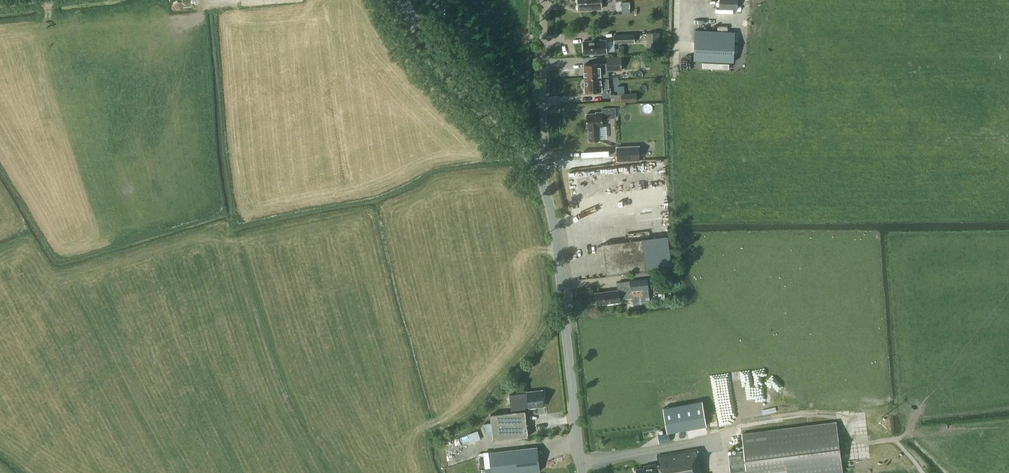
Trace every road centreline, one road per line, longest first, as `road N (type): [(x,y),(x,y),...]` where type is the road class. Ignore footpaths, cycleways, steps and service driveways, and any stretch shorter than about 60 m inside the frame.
road 1 (tertiary): [(584,472),(556,227),(536,166)]
road 2 (tertiary): [(536,166),(404,0)]
road 3 (residential): [(536,166),(546,151),(543,0)]

